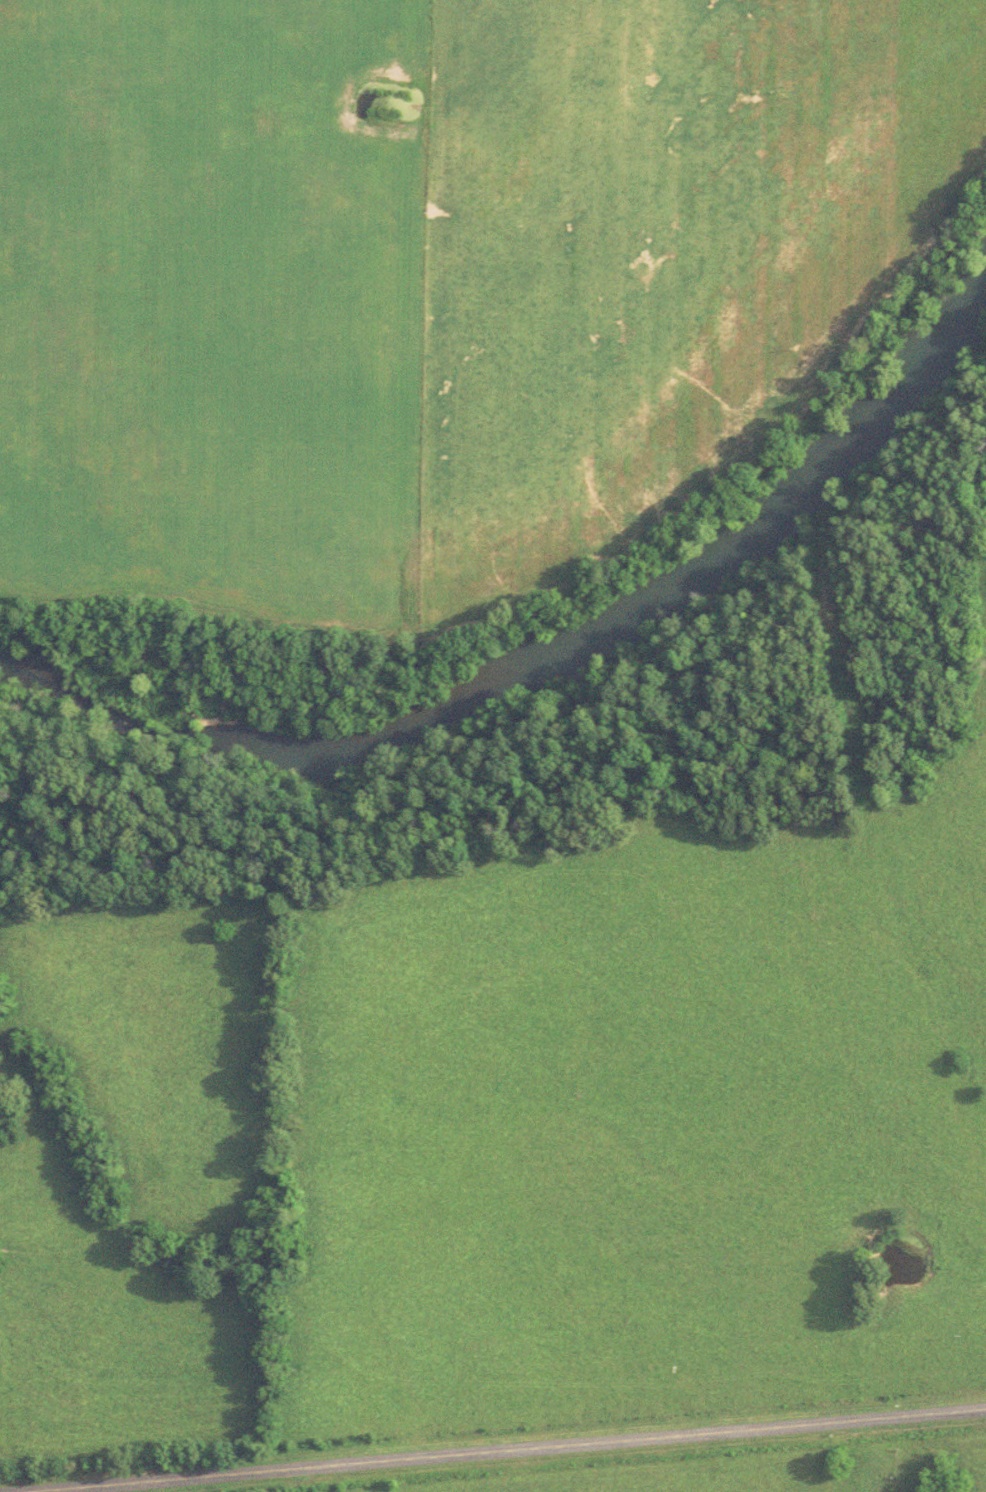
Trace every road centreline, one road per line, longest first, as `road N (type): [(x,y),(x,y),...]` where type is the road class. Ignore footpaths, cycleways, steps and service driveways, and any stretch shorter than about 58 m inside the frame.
road 1 (residential): [(56,1491),(985,1411)]

